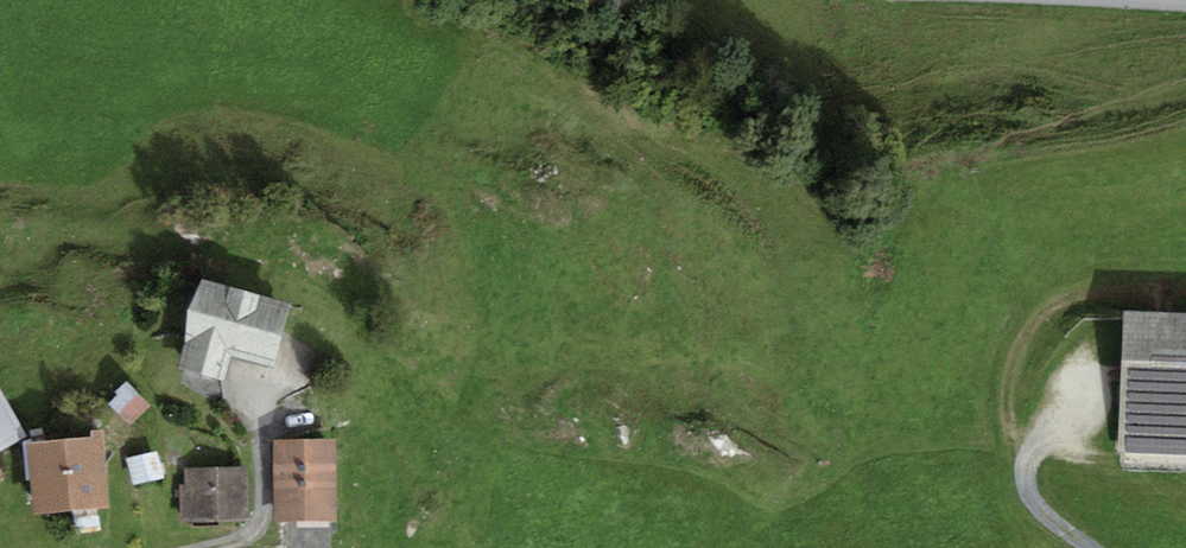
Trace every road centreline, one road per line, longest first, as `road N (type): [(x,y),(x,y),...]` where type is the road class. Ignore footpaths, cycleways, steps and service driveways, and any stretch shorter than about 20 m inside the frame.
road 1 (track): [(1185,300),(1102,292),(1042,312),(1025,330),(1005,394),(1017,462),(1027,472)]
road 2 (track): [(1095,547),(1044,507),(1027,472),(1063,386)]
road 3 (track): [(210,547),(252,530),(260,515),(261,388)]

